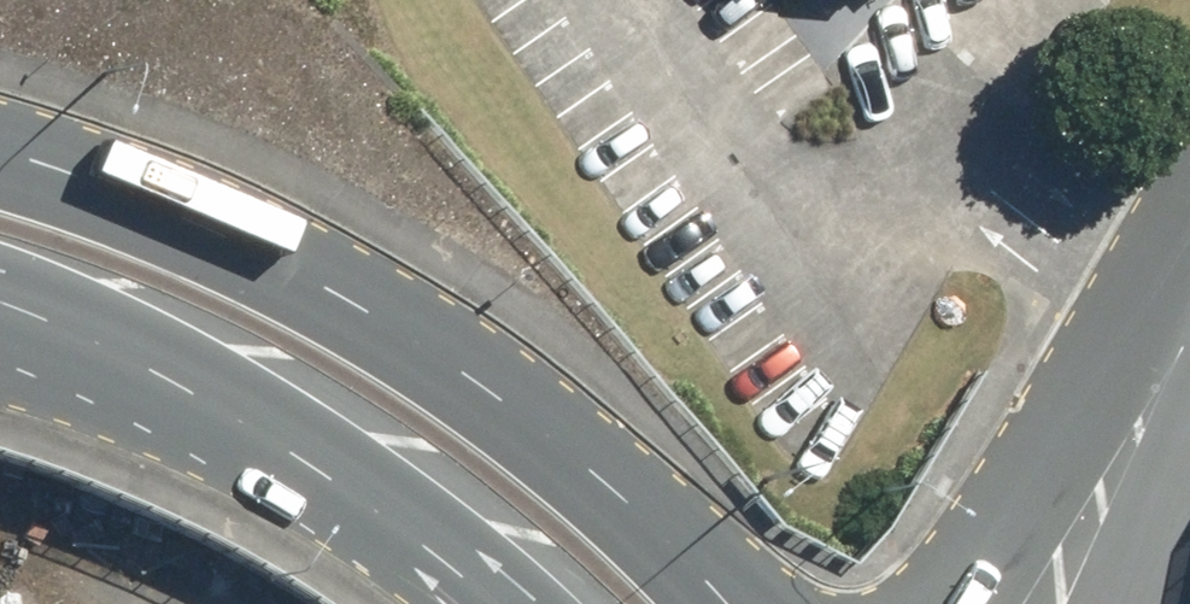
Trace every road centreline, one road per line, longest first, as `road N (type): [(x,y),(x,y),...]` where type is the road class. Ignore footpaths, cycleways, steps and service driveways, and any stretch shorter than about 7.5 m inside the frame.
road 1 (primary): [(0,151),(214,234),(398,328),(593,473),(711,603)]
road 2 (primary): [(498,603),(367,500),(230,423),(0,332)]
road 3 (unclassified): [(1044,603),(1189,324)]

